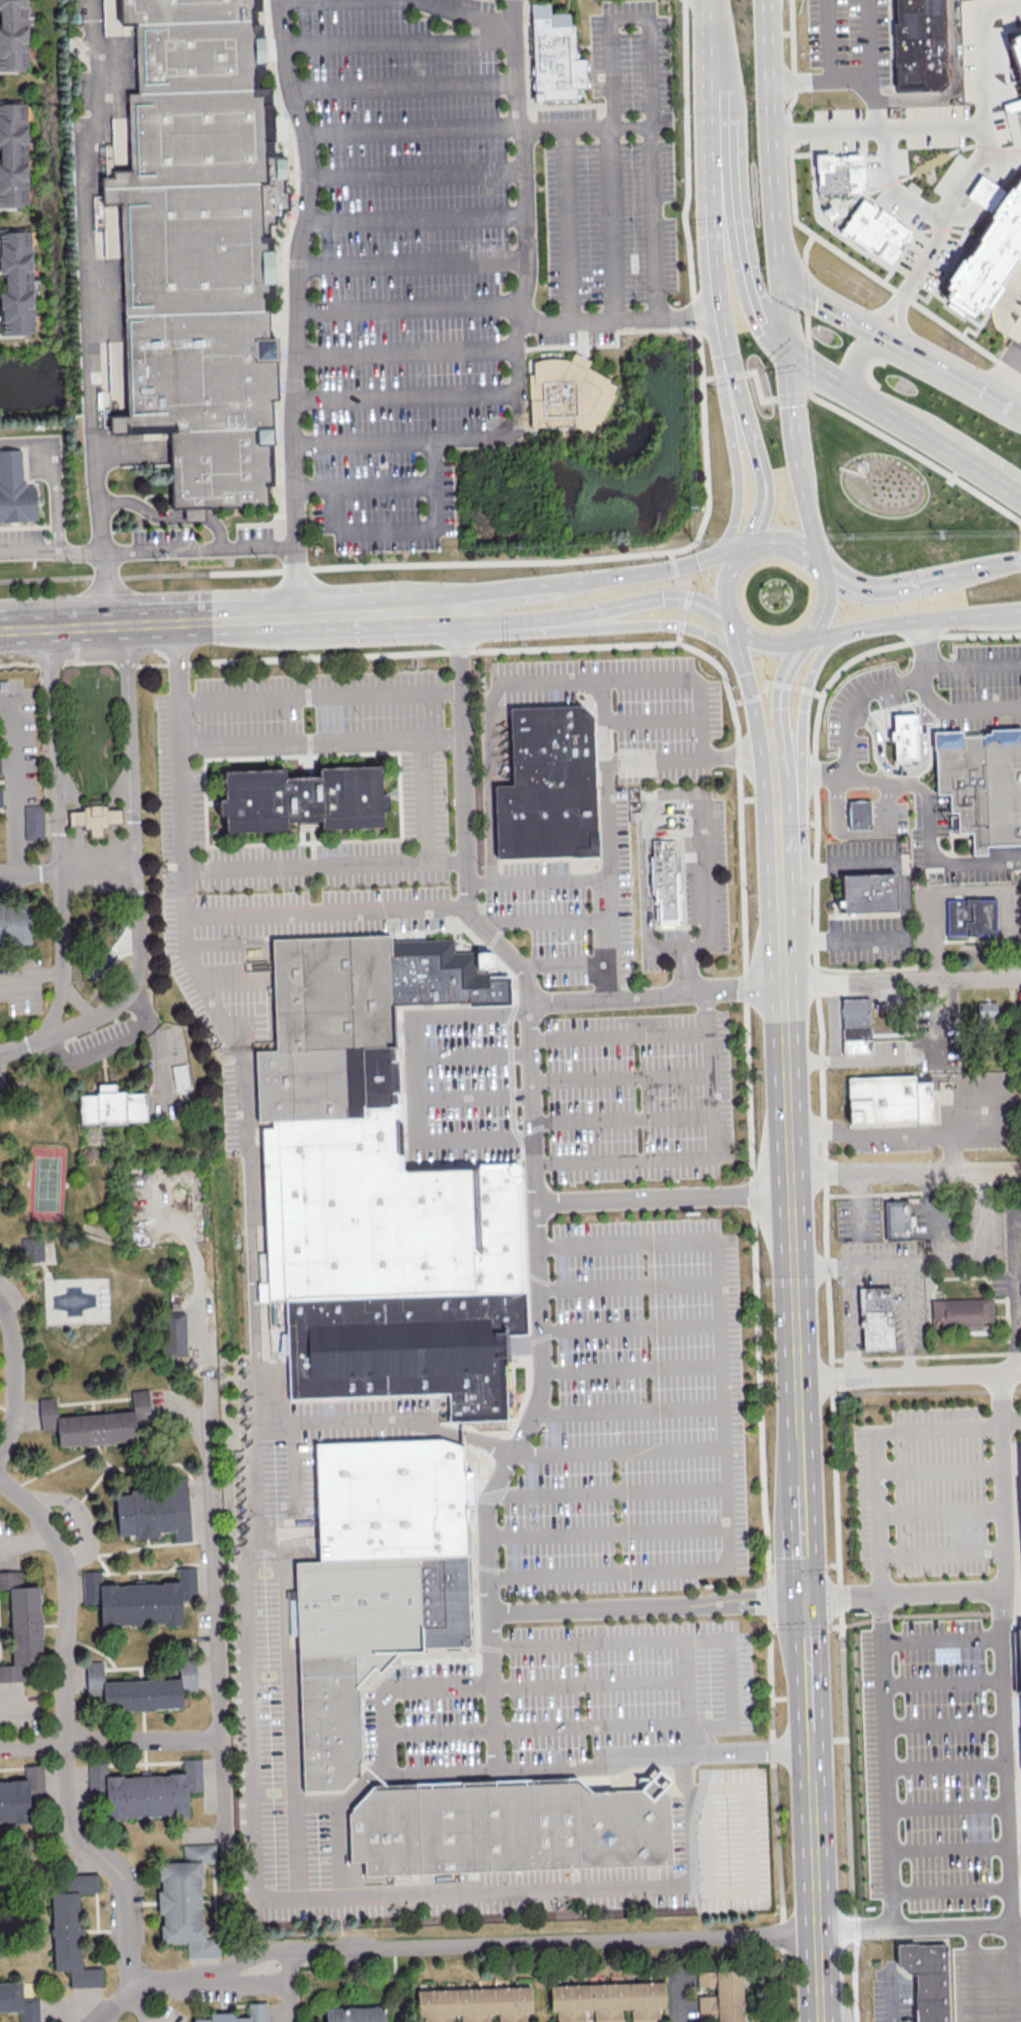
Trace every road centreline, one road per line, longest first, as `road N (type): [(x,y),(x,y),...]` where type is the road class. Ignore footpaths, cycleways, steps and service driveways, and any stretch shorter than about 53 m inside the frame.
road 1 (residential): [(0,1480),(35,1506),(66,1571),(70,1814),(75,1838),(116,1871),(128,1965),(152,1987)]
road 2 (residential): [(818,1936),(343,1950)]
road 3 (tertiary): [(458,615),(0,630)]
road 4 (residential): [(93,1017),(124,999),(141,965),(127,625)]
road 5 (residential): [(50,628),(64,933),(51,1035)]
road 6 (secondary): [(796,903),(809,690),(821,658),(849,631)]
road 7 (tertiary): [(458,615),(532,625),(679,598),(736,621)]
road 8 (secondary): [(744,657),(790,936)]
road 9 (secondary): [(811,1750),(821,2021)]
road 10 (secondary): [(796,903),(781,698),(805,639)]
road 11 (secondary): [(781,248),(767,0)]
road 12 (residential): [(1020,980),(789,985)]
road 13 (residential): [(1020,1169),(791,1174)]
road 14 (residential): [(1020,1372),(798,1381)]
road 15 (residential): [(221,1740),(0,1749)]
road 16 (tertiary): [(532,625),(683,626),(744,657)]
road 17 (secondary): [(727,354),(741,499),(728,540),(713,556)]
road 18 (secondary): [(791,1174),(798,1381)]
road 19 (primary): [(996,395),(962,394),(867,347),(852,365),(862,398)]
road 20 (secondary): [(789,985),(791,1174)]
road 21 (tertiary): [(806,638),(990,617)]
road 22 (primary): [(719,75),(745,258)]
road 23 (tertiary): [(748,551),(597,580)]
road 24 (primary): [(996,395),(861,322)]
road 25 (residential): [(0,1451),(16,1371),(0,1303)]
road 26 (secondary): [(804,1601),(811,1750)]
road 27 (tertiary): [(597,580),(510,594),(458,615)]
road 28 (secondary): [(719,75),(716,217)]
road 29 (secondary): [(716,217),(727,354)]
road 30 (residential): [(287,1962),(152,1987)]
road 31 (residential): [(137,867),(0,874)]
road 32 (tertiary): [(956,577),(881,592),(825,570)]
road 33 (primary): [(791,353),(899,417)]

